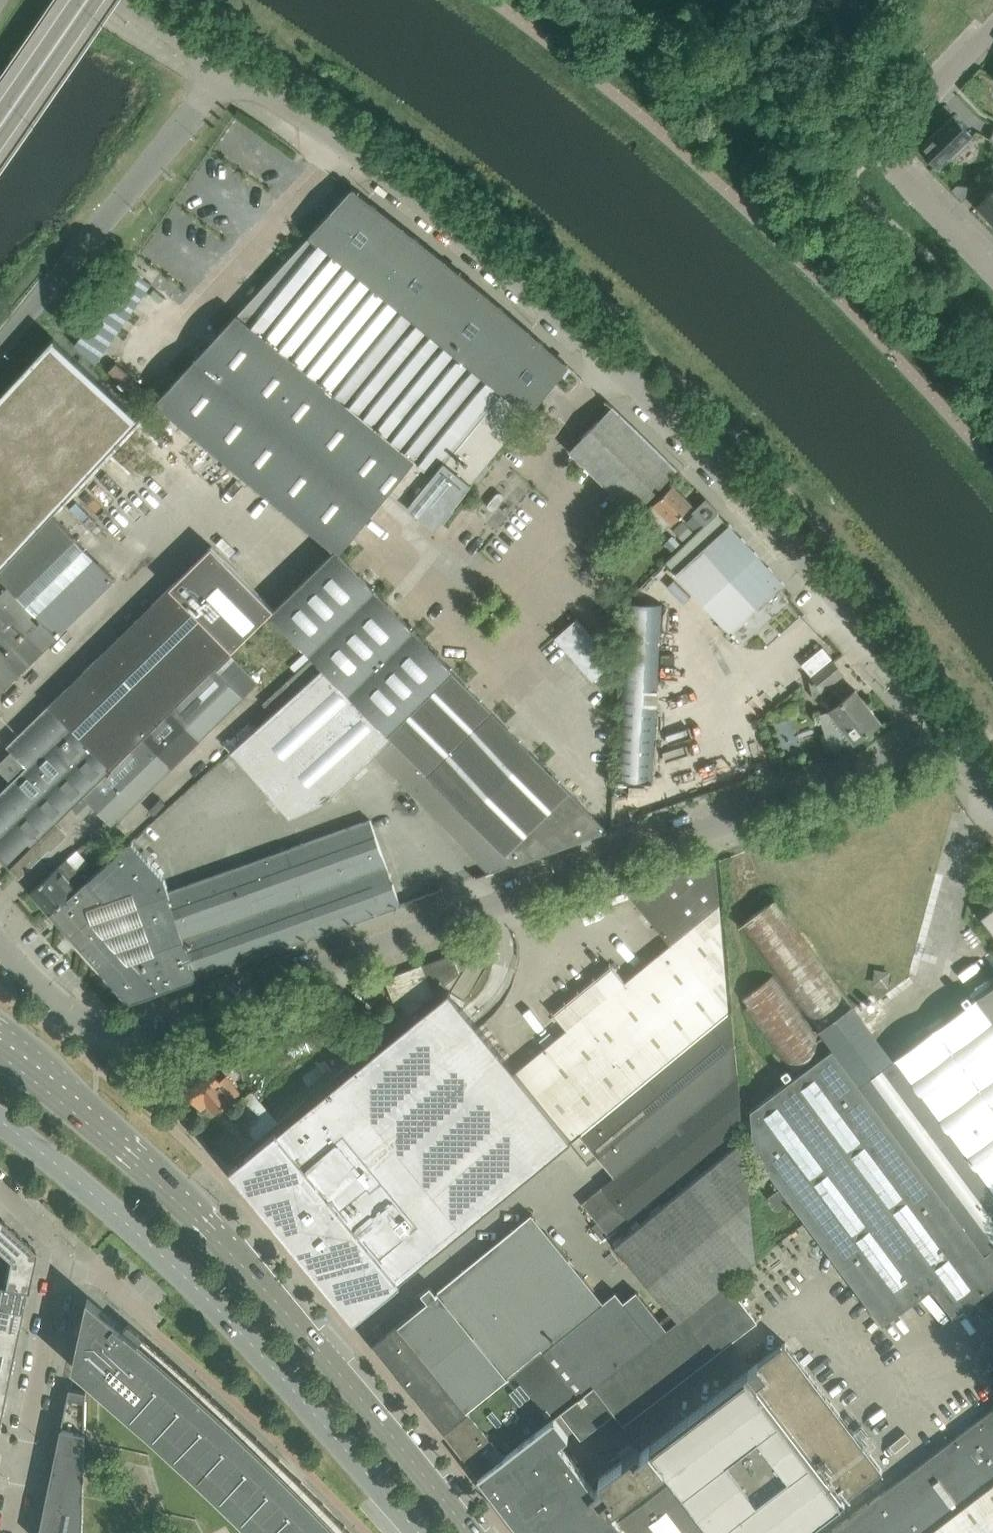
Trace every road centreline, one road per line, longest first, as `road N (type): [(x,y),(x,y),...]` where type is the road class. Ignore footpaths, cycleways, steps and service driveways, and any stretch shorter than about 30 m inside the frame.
road 1 (unclassified): [(957,752),(847,602),(640,388),(439,212),(233,66)]
road 2 (unclassified): [(123,1048),(154,1044),(957,752)]
road 3 (secondary): [(467,1532),(285,1300),(140,1150),(0,1042)]
road 4 (secondary): [(0,1107),(114,1194),(286,1360),(421,1532)]
road 5 (unclassified): [(0,352),(233,66)]
road 6 (residential): [(992,276),(888,153),(894,136),(992,28)]
road 7 (residential): [(25,1465),(67,1249)]
road 8 (unclassified): [(123,1048),(93,1039),(0,945)]
road 9 (tertiary): [(0,128),(87,0)]
road 10 (unclassified): [(233,66),(117,0)]

